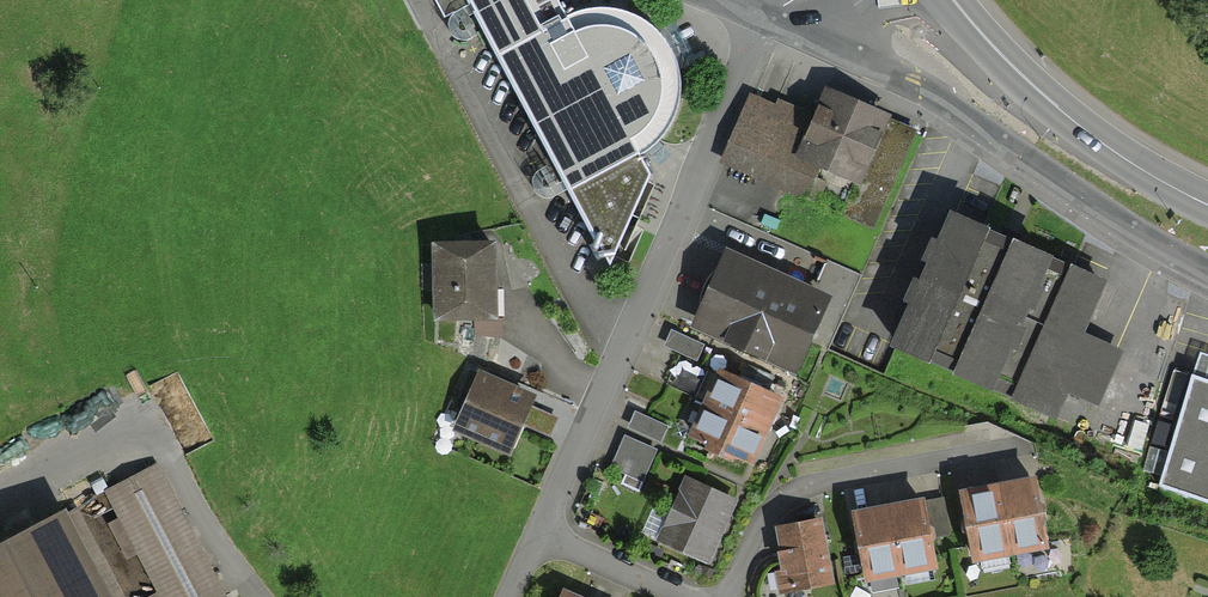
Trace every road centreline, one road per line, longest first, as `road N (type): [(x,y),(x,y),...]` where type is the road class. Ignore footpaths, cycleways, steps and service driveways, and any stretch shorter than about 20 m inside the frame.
road 1 (residential): [(754,10),(539,531)]
road 2 (residential): [(1032,445),(804,487),(773,511),(728,596)]
road 3 (residential): [(1207,270),(1087,200),(909,74)]
road 4 (primary): [(1207,202),(1163,183),(1059,113),(974,28)]
road 5 (residential): [(909,74),(754,10)]
road 6 (residential): [(678,596),(539,531)]

